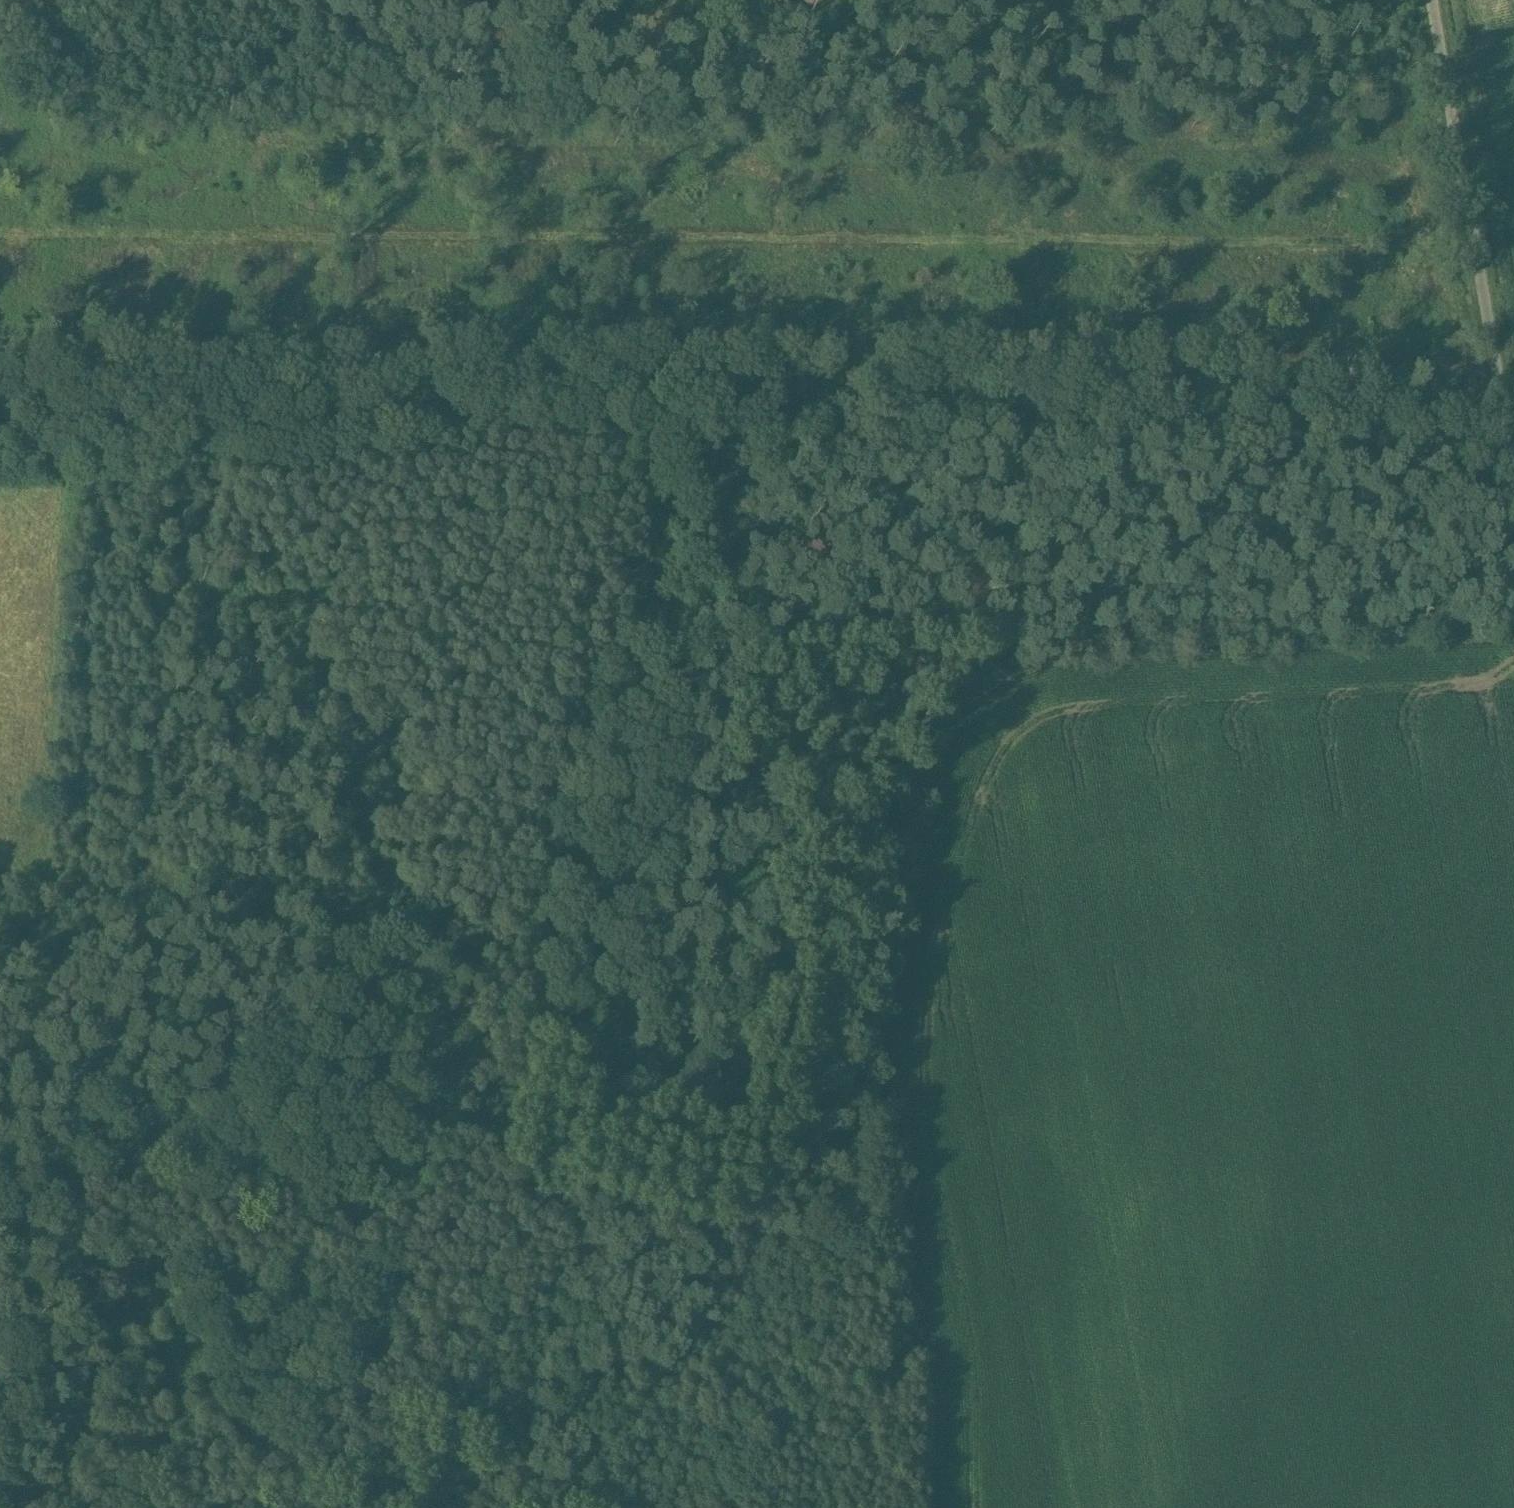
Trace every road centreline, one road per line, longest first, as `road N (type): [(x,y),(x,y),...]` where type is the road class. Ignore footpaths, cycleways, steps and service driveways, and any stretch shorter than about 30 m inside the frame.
road 1 (unclassified): [(1431,0),(1513,485)]

